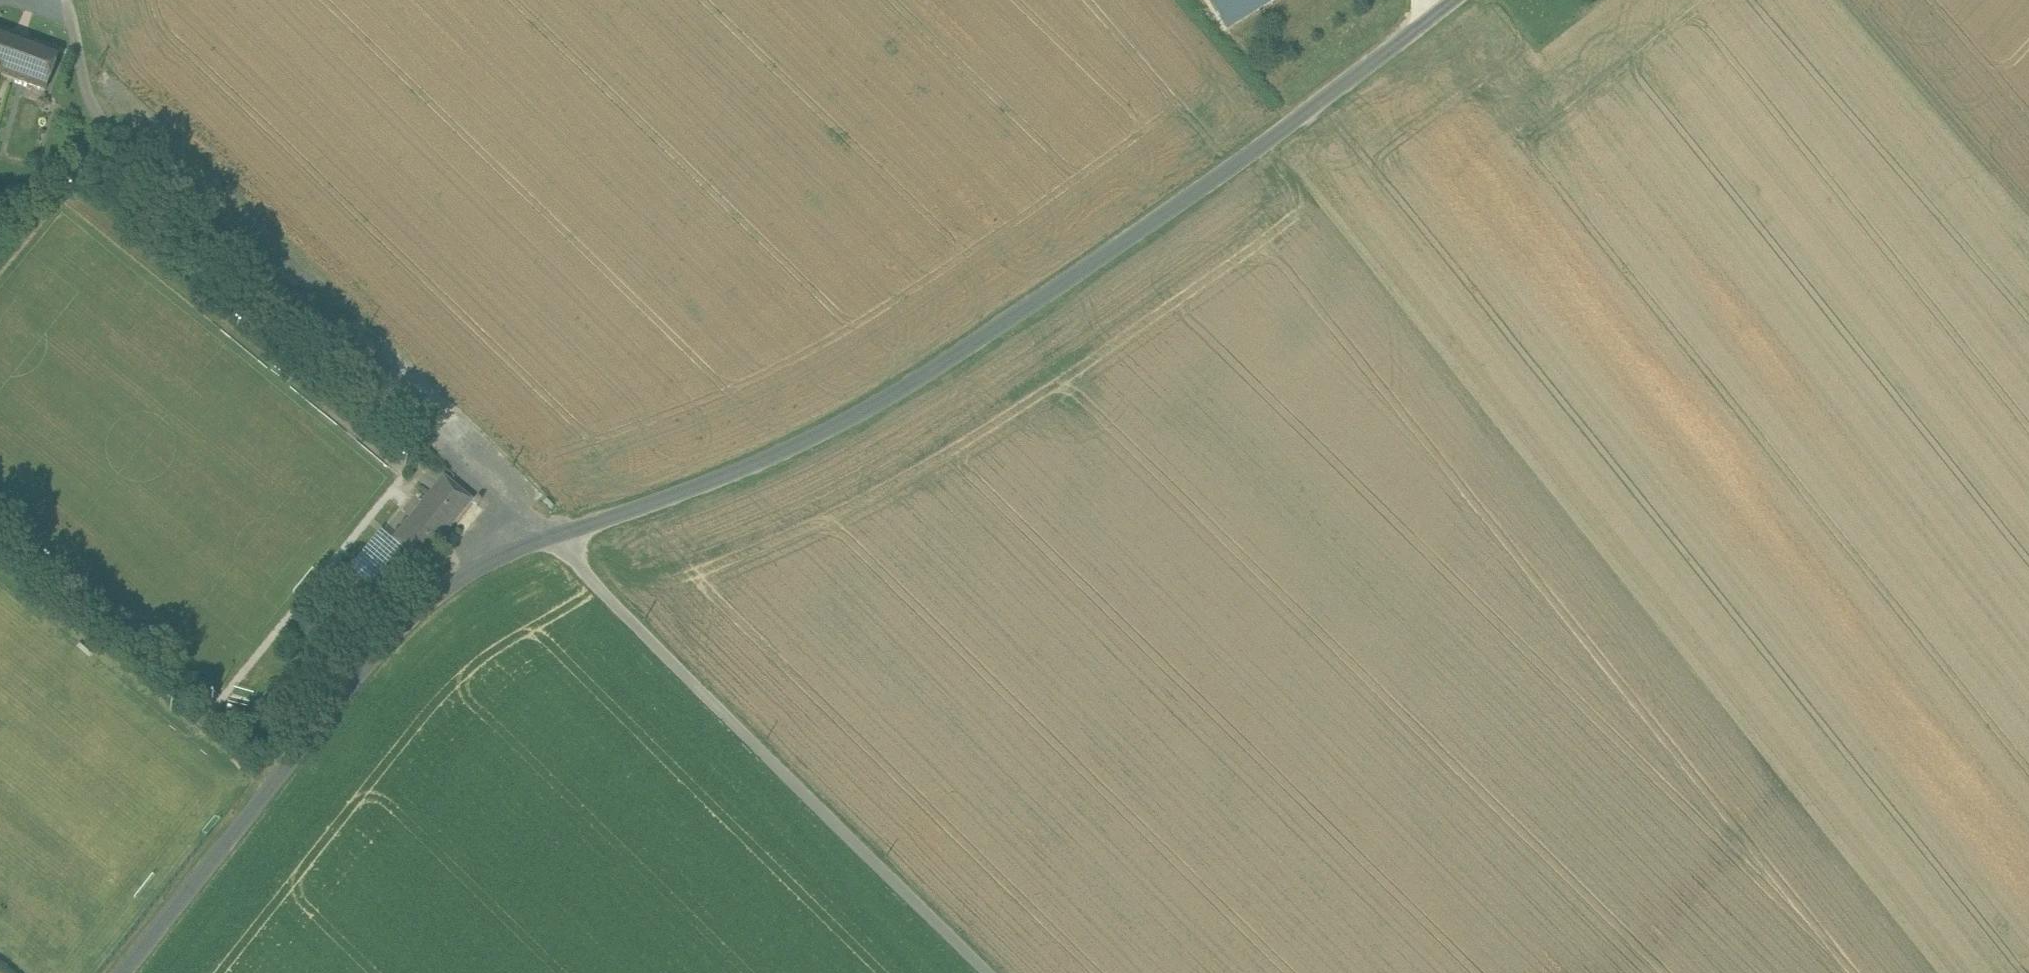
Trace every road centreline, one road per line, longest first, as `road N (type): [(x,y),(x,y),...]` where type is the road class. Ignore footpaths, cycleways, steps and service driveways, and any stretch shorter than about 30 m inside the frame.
road 1 (unclassified): [(1447,0),(1305,113),(902,389),(785,452),(550,535)]
road 2 (unclassified): [(541,540),(90,109),(77,0)]
road 3 (unclassified): [(550,535),(993,972)]
road 4 (unclassified): [(541,540),(467,572),(373,664),(120,972)]

